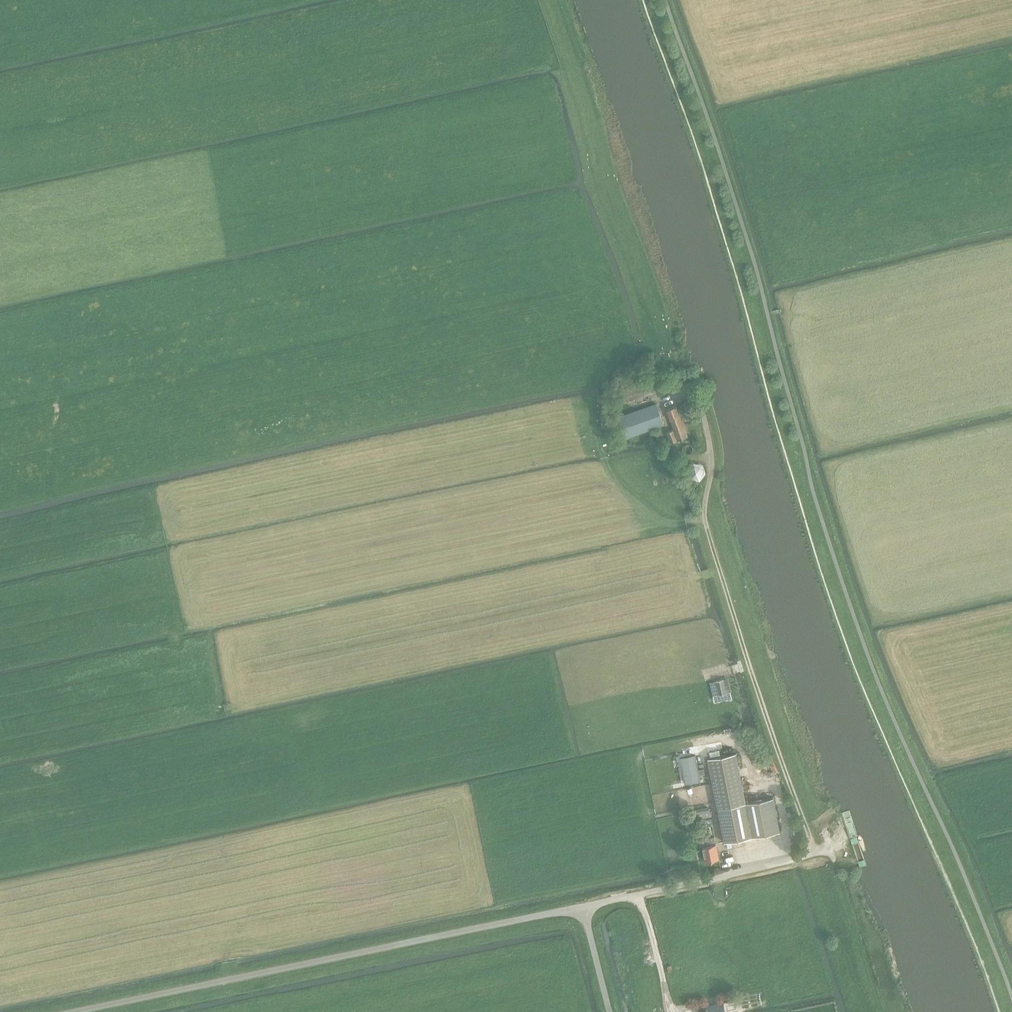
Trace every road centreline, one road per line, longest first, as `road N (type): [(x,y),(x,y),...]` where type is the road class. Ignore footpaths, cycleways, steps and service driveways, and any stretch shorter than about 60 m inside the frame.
road 1 (unclassified): [(70,1011),(583,907)]
road 2 (track): [(827,853),(812,834),(766,717),(705,517)]
road 3 (unclassified): [(583,907),(827,853)]
road 4 (track): [(705,517),(710,442),(693,389)]

